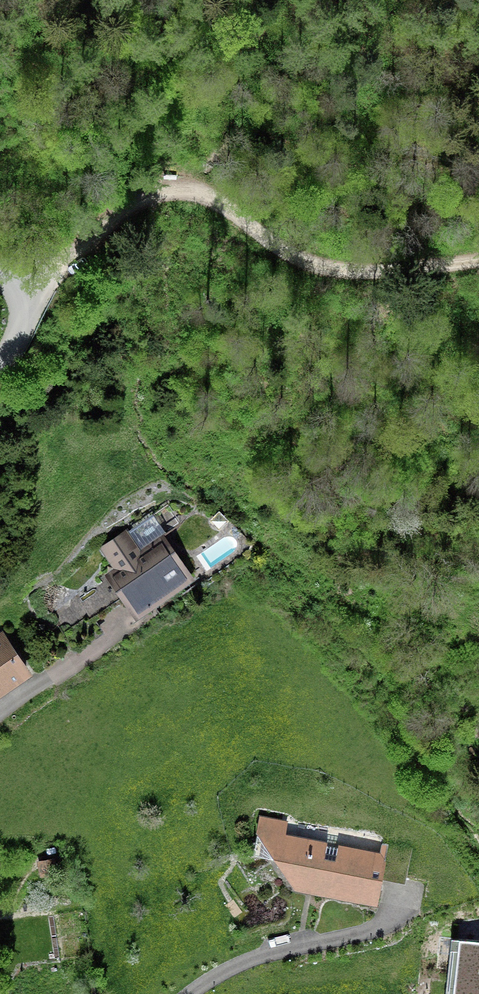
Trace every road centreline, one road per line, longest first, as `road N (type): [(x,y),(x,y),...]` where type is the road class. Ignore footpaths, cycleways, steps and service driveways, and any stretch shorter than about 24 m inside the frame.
road 1 (track): [(478,260),(315,269),(276,253),(220,202),(179,191),(146,202),(21,295)]

